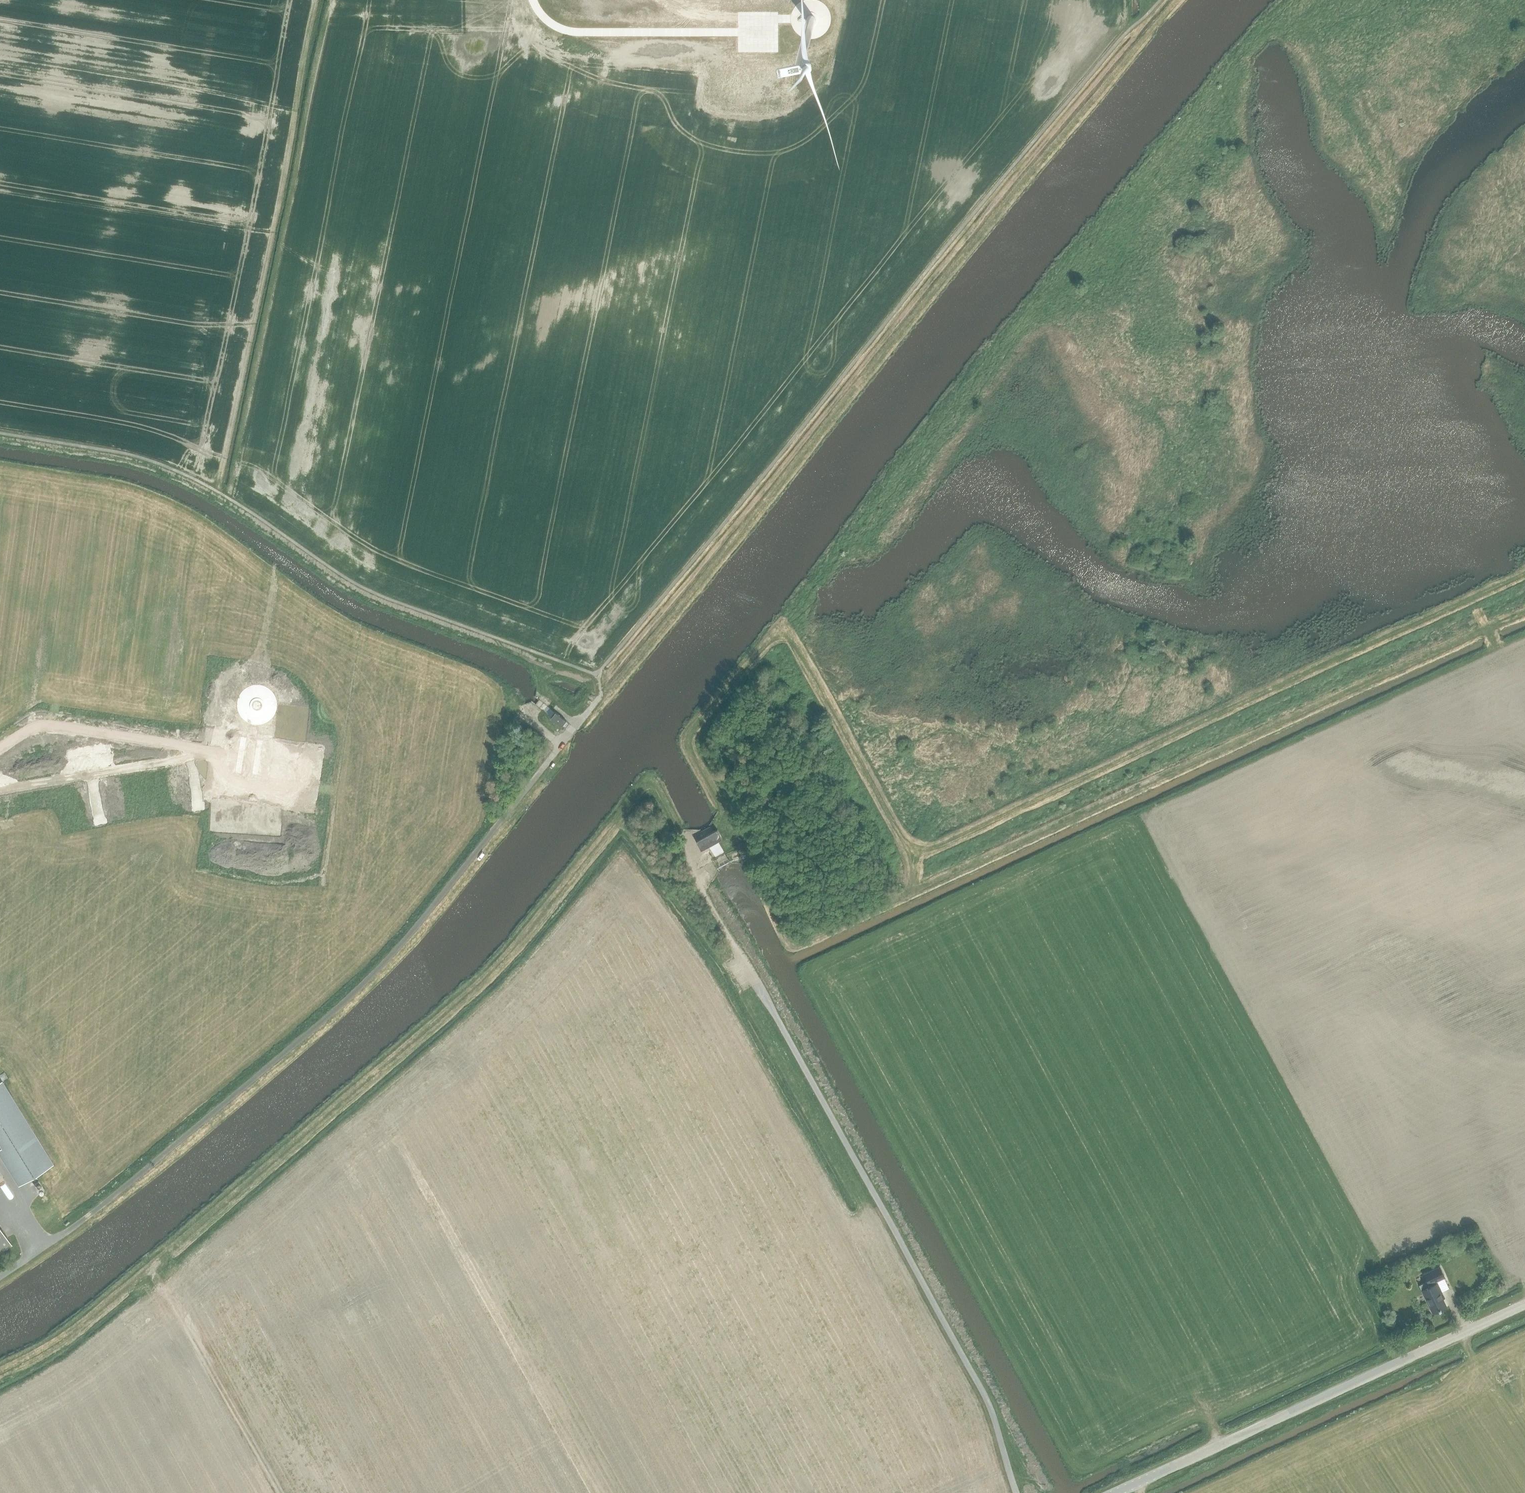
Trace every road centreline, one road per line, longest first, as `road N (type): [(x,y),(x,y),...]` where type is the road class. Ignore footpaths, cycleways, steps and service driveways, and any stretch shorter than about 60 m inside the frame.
road 1 (unclassified): [(0,1277),(159,1159),(398,949),(593,706)]
road 2 (tertiary): [(1119,1492),(1524,1306)]

